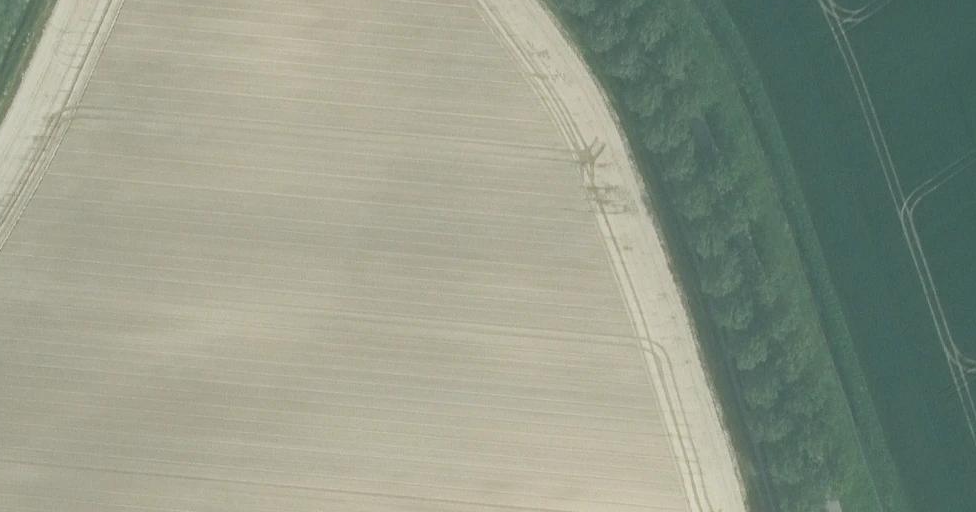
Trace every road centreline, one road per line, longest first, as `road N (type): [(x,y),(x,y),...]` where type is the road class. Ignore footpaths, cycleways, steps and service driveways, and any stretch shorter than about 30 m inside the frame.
road 1 (unclassified): [(829,511),(695,138),(621,0)]

